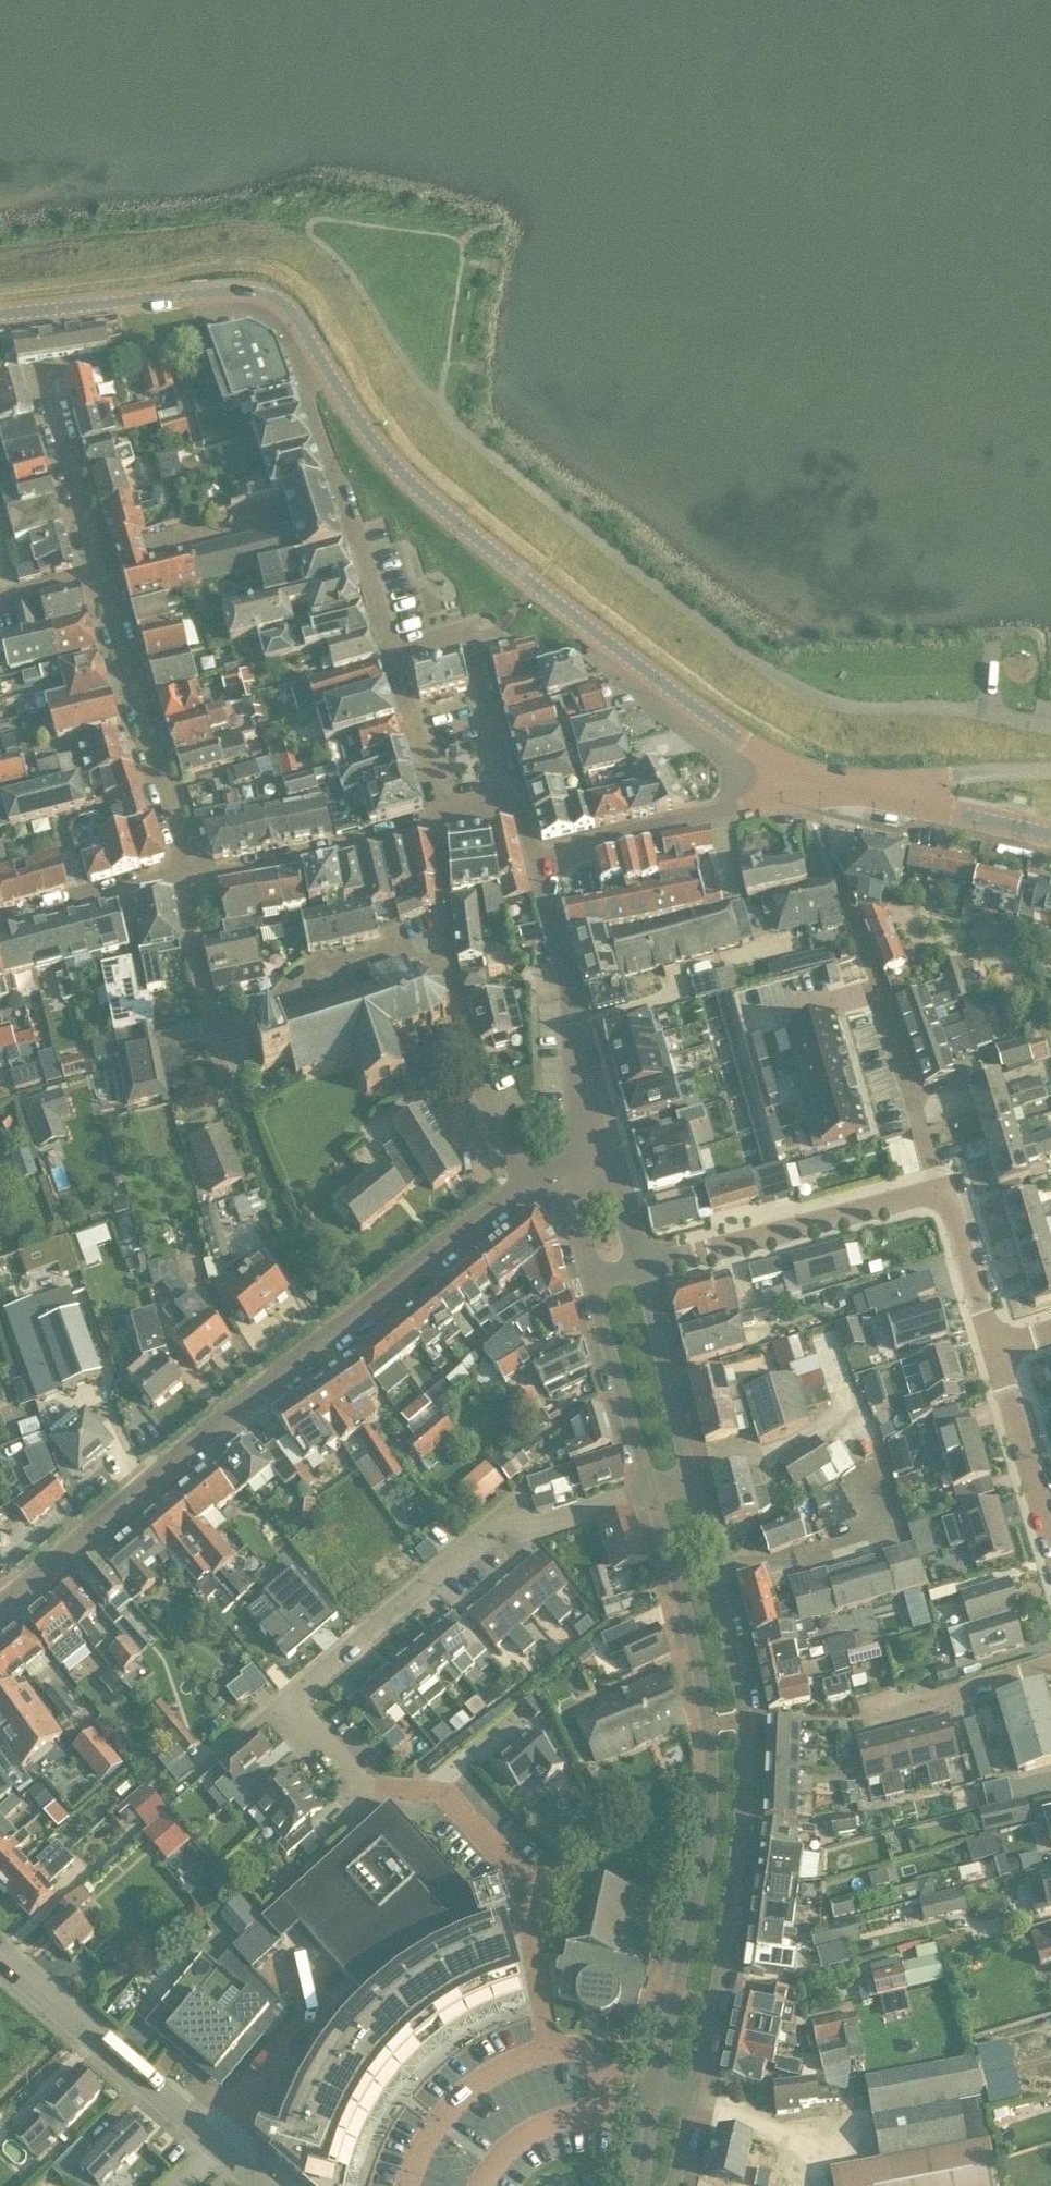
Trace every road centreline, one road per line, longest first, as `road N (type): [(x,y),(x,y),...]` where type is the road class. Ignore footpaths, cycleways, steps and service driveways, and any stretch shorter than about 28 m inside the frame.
road 1 (residential): [(648,1491),(538,1526),(498,1522),(288,1699),(369,1791),(445,1795),(526,1884),(548,2051)]
road 2 (tertiary): [(673,2185),(731,1920),(747,1755),(737,1672),(692,1478)]
road 3 (tertiary): [(648,1491),(690,1631),(707,1725),(711,1821),(644,2185)]
road 4 (tertiary): [(0,1607),(527,1189)]
road 5 (tertiary): [(789,771),(699,713),(431,499),(340,396),(303,333)]
road 6 (residential): [(527,1189),(465,1041),(448,937),(325,969),(262,1017),(214,1029)]
road 7 (residential): [(270,2185),(0,1950)]
road 8 (residential): [(303,333),(306,385),(393,660)]
road 9 (residential): [(949,1190),(884,992),(837,885)]
road 10 (tertiary): [(303,333),(278,299),(256,290),(0,315)]
road 11 (residential): [(641,1268),(949,1190)]
road 12 (residential): [(181,878),(99,575)]
road 13 (tertiary): [(590,1161),(558,950),(533,864)]
road 14 (tertiary): [(533,864),(757,805),(789,771)]
road 15 (residential): [(181,878),(290,860),(441,820)]
road 16 (residential): [(515,801),(467,640),(393,660)]
road 17 (tertiary): [(592,1277),(648,1491)]
road 18 (tertiary): [(692,1478),(641,1268)]
road 19 (residential): [(99,575),(40,371)]
road 20 (residential): [(1050,1660),(865,1714)]
road 21 (tertiary): [(1050,835),(867,791)]
road 22 (residential): [(0,927),(181,878)]
road 23 (unclassified): [(1050,771),(867,791)]
road 24 (residential): [(997,1347),(1050,1523)]
road 25 (residential): [(393,660),(441,820)]
road 26 (residential): [(40,371),(204,340)]
road 27 (residential): [(949,1190),(997,1347)]
road 28 (residential): [(214,1029),(181,878)]
road 29 (tertiary): [(641,1268),(615,1175),(590,1161)]
road 30 (tertiary): [(590,1161),(574,1203),(592,1277)]

